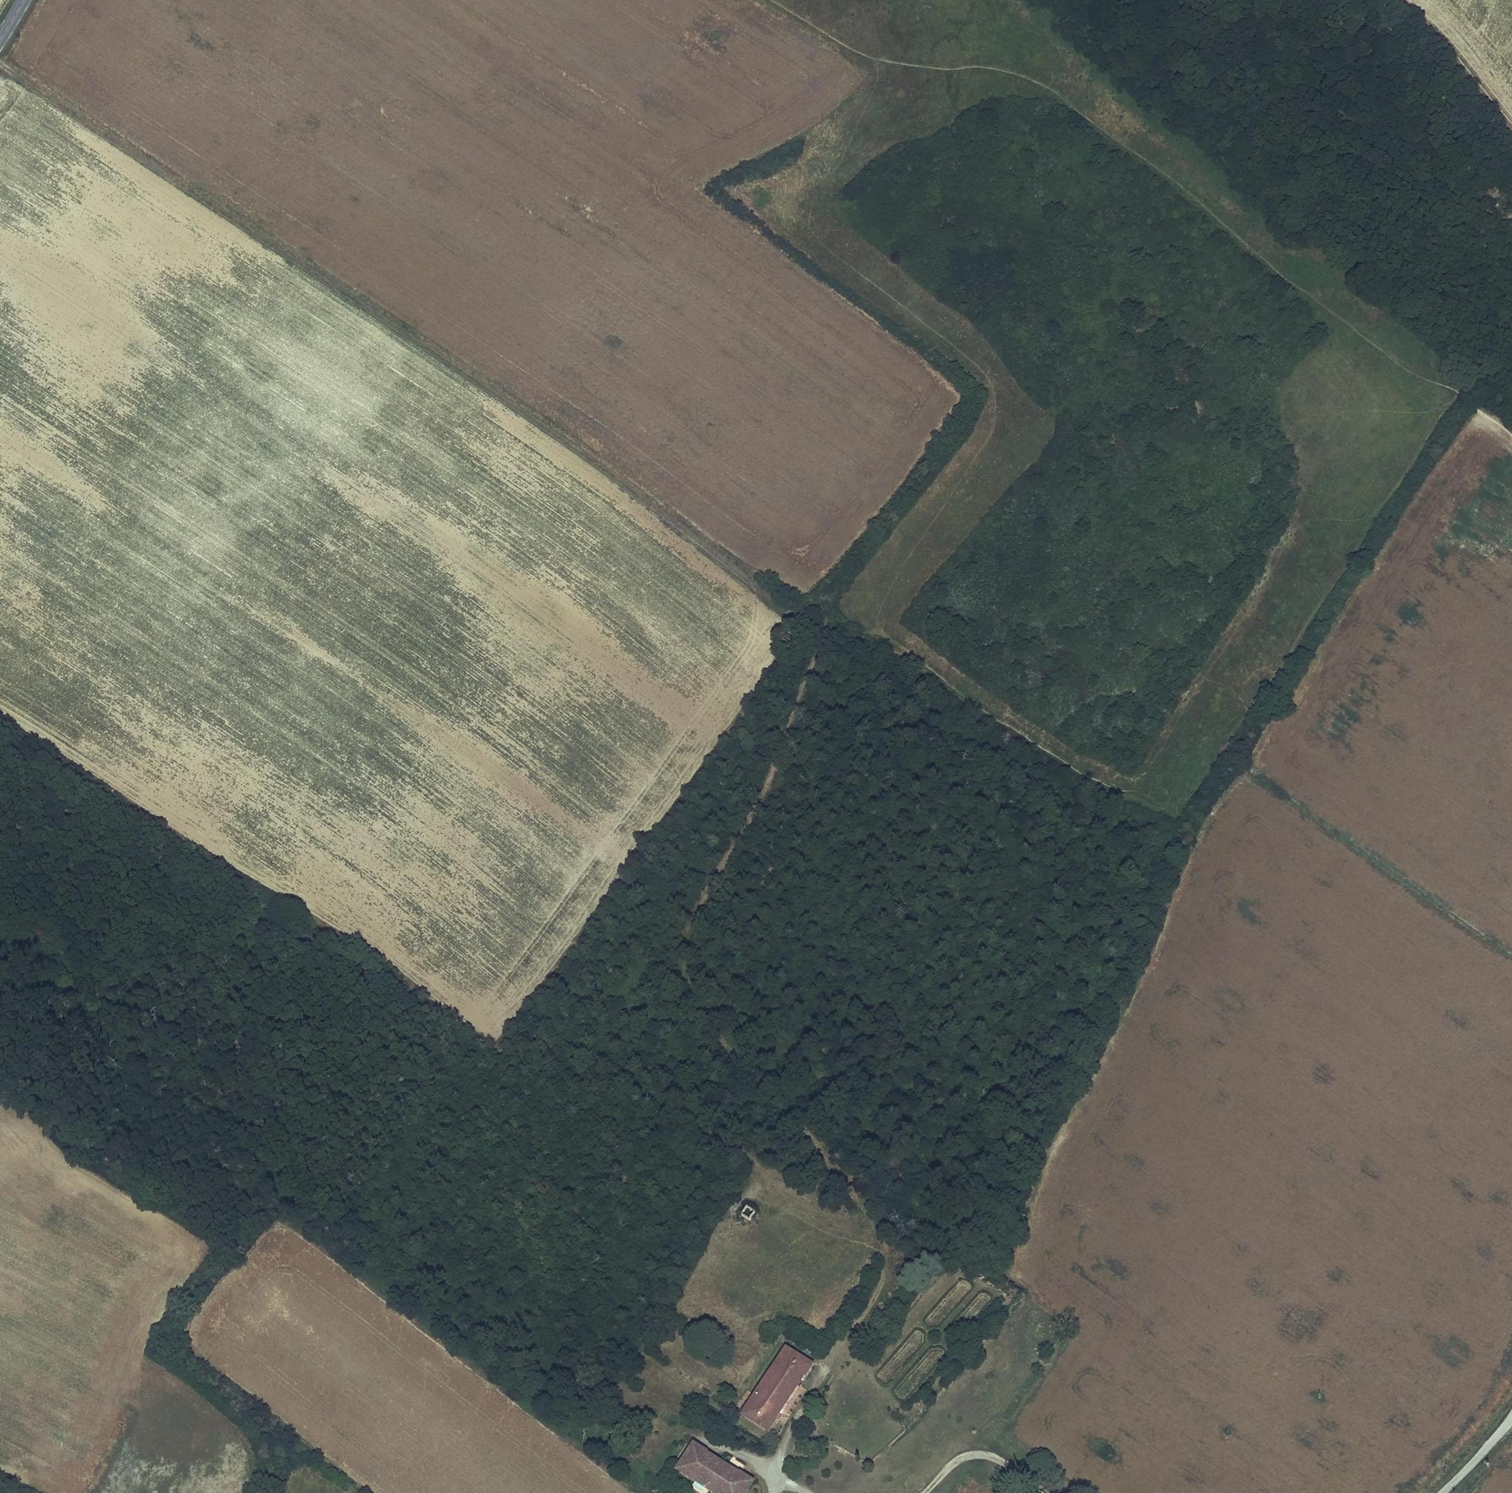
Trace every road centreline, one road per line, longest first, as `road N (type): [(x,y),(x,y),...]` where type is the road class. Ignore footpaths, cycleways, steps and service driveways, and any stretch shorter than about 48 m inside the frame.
road 1 (track): [(865,1214),(722,1035),(689,965),(696,912),(766,785),(815,647),(811,638),(715,552),(565,440),(0,66)]
road 2 (track): [(865,1214),(883,1243),(885,1278),(823,1367),(774,1463)]
road 3 (track): [(1403,0),(1511,120)]
road 4 (track): [(1043,1492),(979,1453),(961,1455),(923,1492)]

